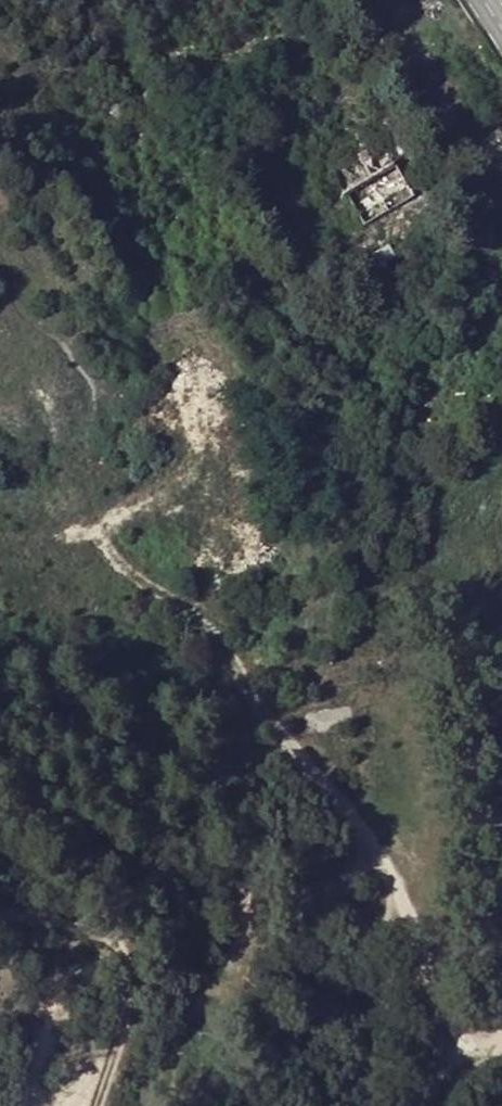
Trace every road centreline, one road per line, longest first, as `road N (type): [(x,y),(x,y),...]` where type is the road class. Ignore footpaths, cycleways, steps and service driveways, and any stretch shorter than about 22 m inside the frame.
road 1 (track): [(208,487),(109,512),(98,535),(102,561),(219,634),(396,902),(448,1021),(430,1075)]
road 2 (track): [(0,917),(111,937),(128,969),(130,1016),(101,1105)]
road 3 (track): [(289,867),(265,874),(243,915),(199,1105)]
road 4 (track): [(430,1075),(394,1039),(342,893),(289,867)]

